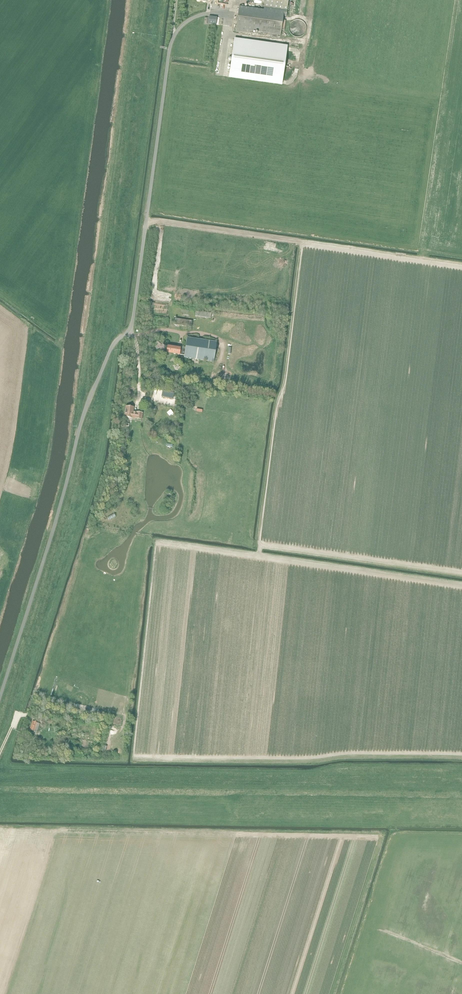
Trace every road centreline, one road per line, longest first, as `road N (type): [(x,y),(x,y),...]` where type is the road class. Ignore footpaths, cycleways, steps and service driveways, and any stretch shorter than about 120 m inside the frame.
road 1 (unclassified): [(0,698),(82,421),(112,347),(132,321),(171,43),(183,25),(207,14)]
road 2 (track): [(146,220),(461,264)]
road 3 (track): [(26,379),(0,515)]

